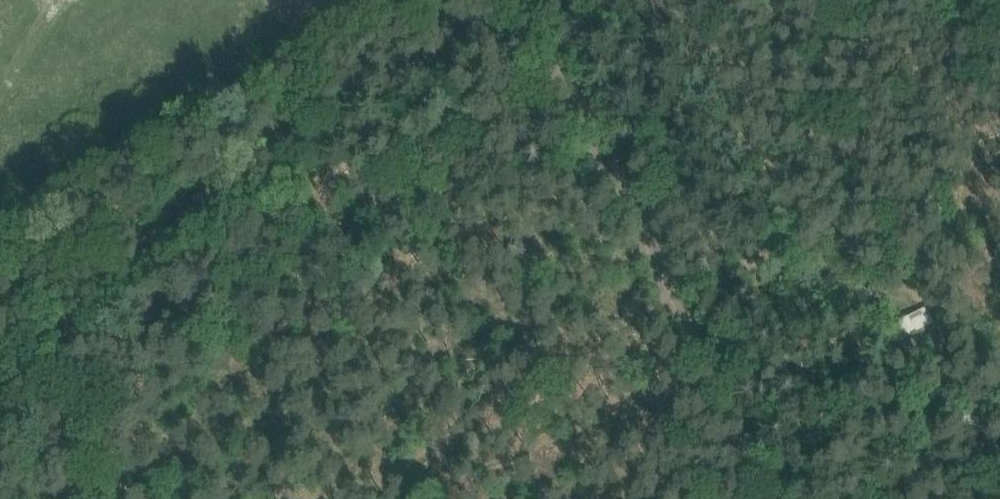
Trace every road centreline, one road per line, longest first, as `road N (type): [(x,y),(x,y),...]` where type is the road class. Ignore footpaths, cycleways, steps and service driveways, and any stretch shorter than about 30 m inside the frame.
road 1 (track): [(762,498),(526,0)]

